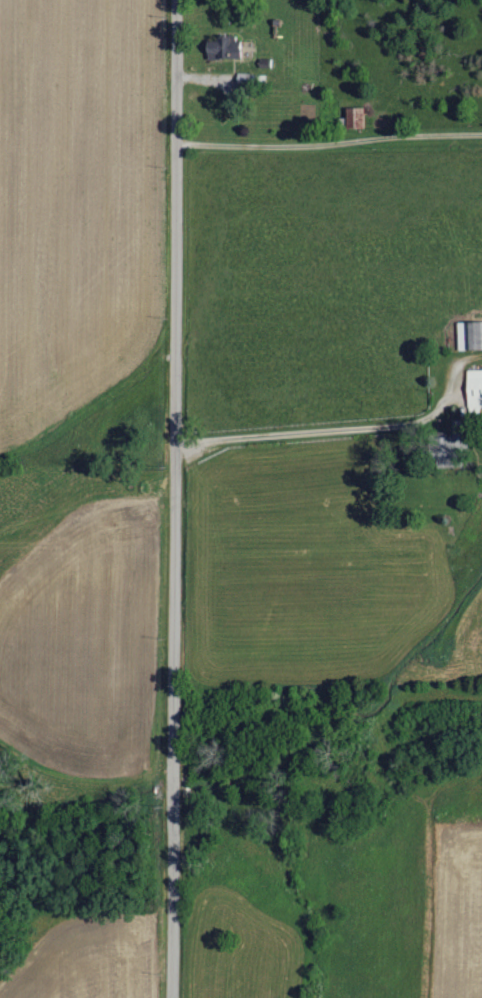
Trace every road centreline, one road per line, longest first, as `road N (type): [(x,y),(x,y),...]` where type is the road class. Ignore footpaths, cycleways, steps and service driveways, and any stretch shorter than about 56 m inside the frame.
road 1 (residential): [(175,773),(178,0)]
road 2 (residential): [(174,997),(175,801)]

